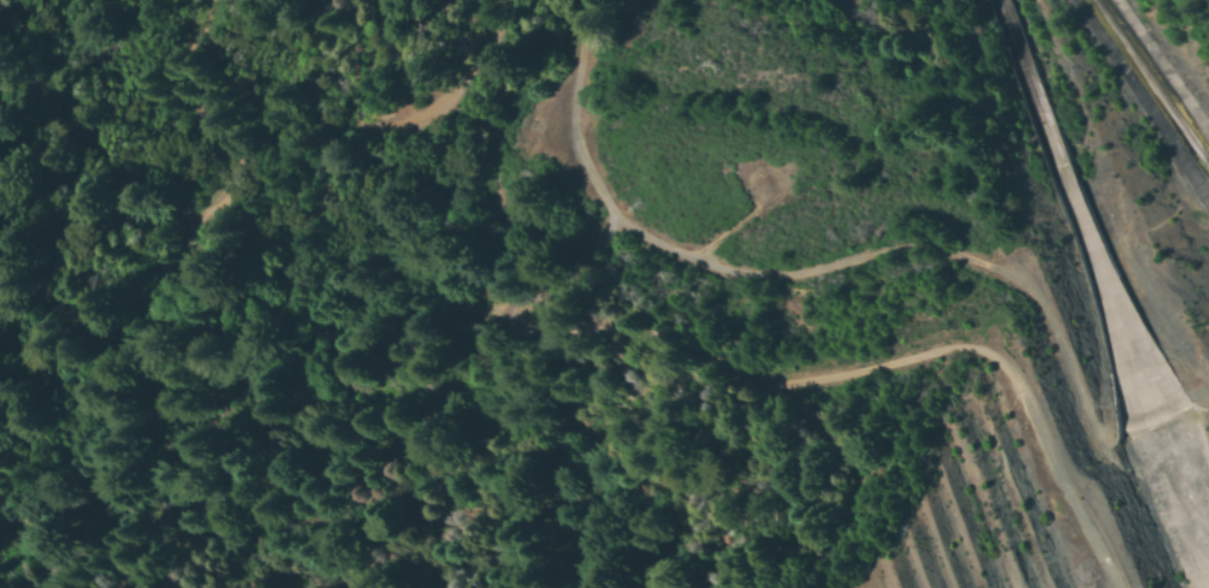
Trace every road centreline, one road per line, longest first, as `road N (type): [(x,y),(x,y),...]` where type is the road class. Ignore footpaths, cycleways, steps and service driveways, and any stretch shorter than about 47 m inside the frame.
road 1 (track): [(1124,587),(1041,410),(1004,361),(971,349),(745,385),(623,338),(510,311),(623,227)]
road 2 (track): [(1104,414),(1026,273),(932,253),(796,284),(716,272),(648,245),(609,218),(579,165),(568,119),(577,0)]
road 3 (track): [(487,0),(461,85),(421,117),(348,139),(296,219),(271,238),(214,254),(200,248),(197,232),(225,166),(174,73),(198,0)]

